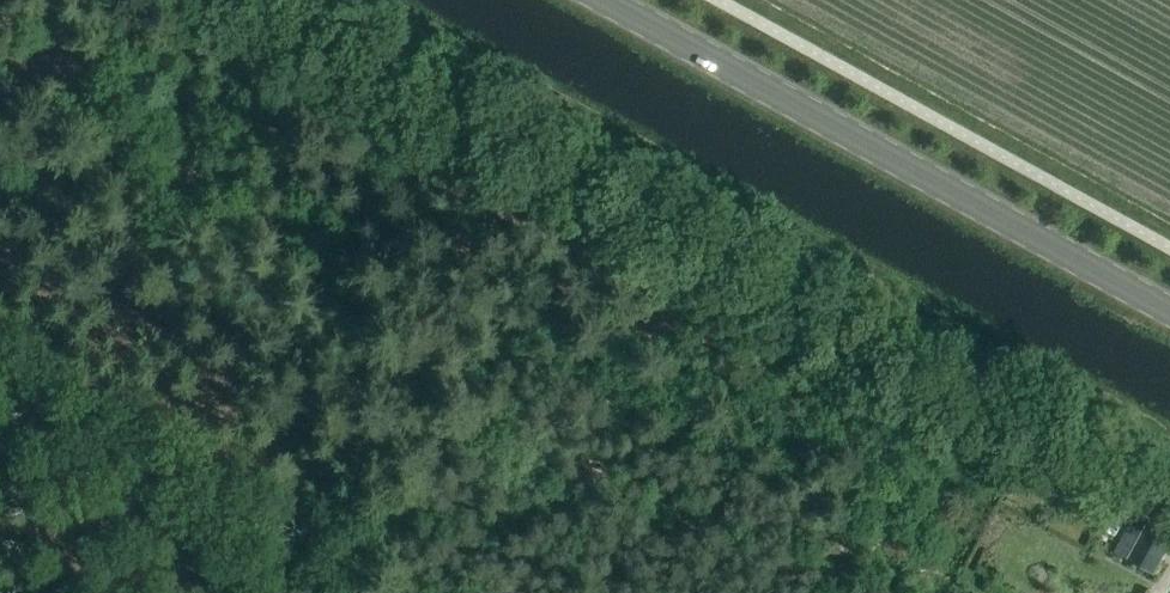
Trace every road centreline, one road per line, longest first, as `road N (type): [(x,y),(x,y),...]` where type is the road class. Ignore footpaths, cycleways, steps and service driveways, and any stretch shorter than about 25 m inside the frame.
road 1 (primary): [(1169,311),(606,0)]

